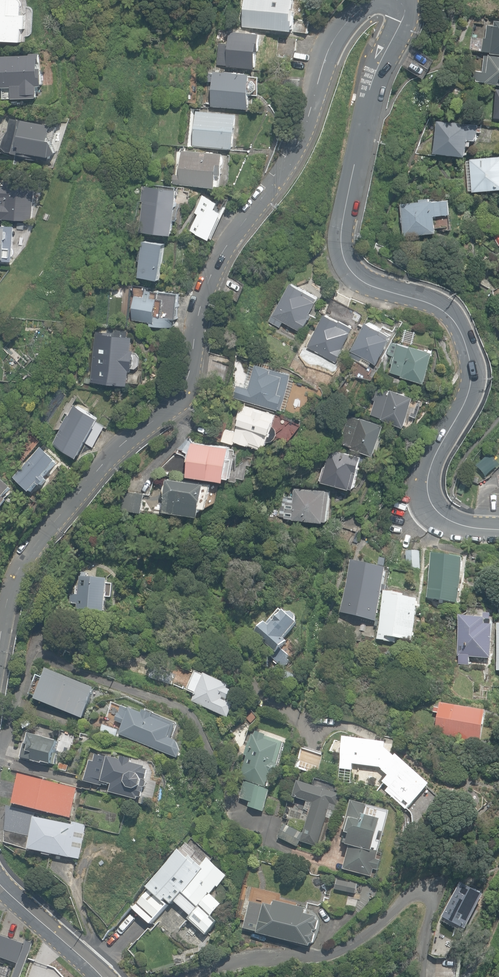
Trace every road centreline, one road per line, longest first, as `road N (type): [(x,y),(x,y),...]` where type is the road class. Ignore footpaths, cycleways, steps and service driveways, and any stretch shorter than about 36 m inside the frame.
road 1 (residential): [(0,638),(16,573),(39,539),(118,448),(190,383),(219,259),(274,187),(307,124),(333,38),(377,0)]
road 2 (tertiary): [(398,0),(405,14),(376,74),(340,246),(362,280),(429,300),(464,331),(472,391),(427,464),(424,495),(449,522),(498,529)]
road 3 (residential): [(104,976),(0,874)]

